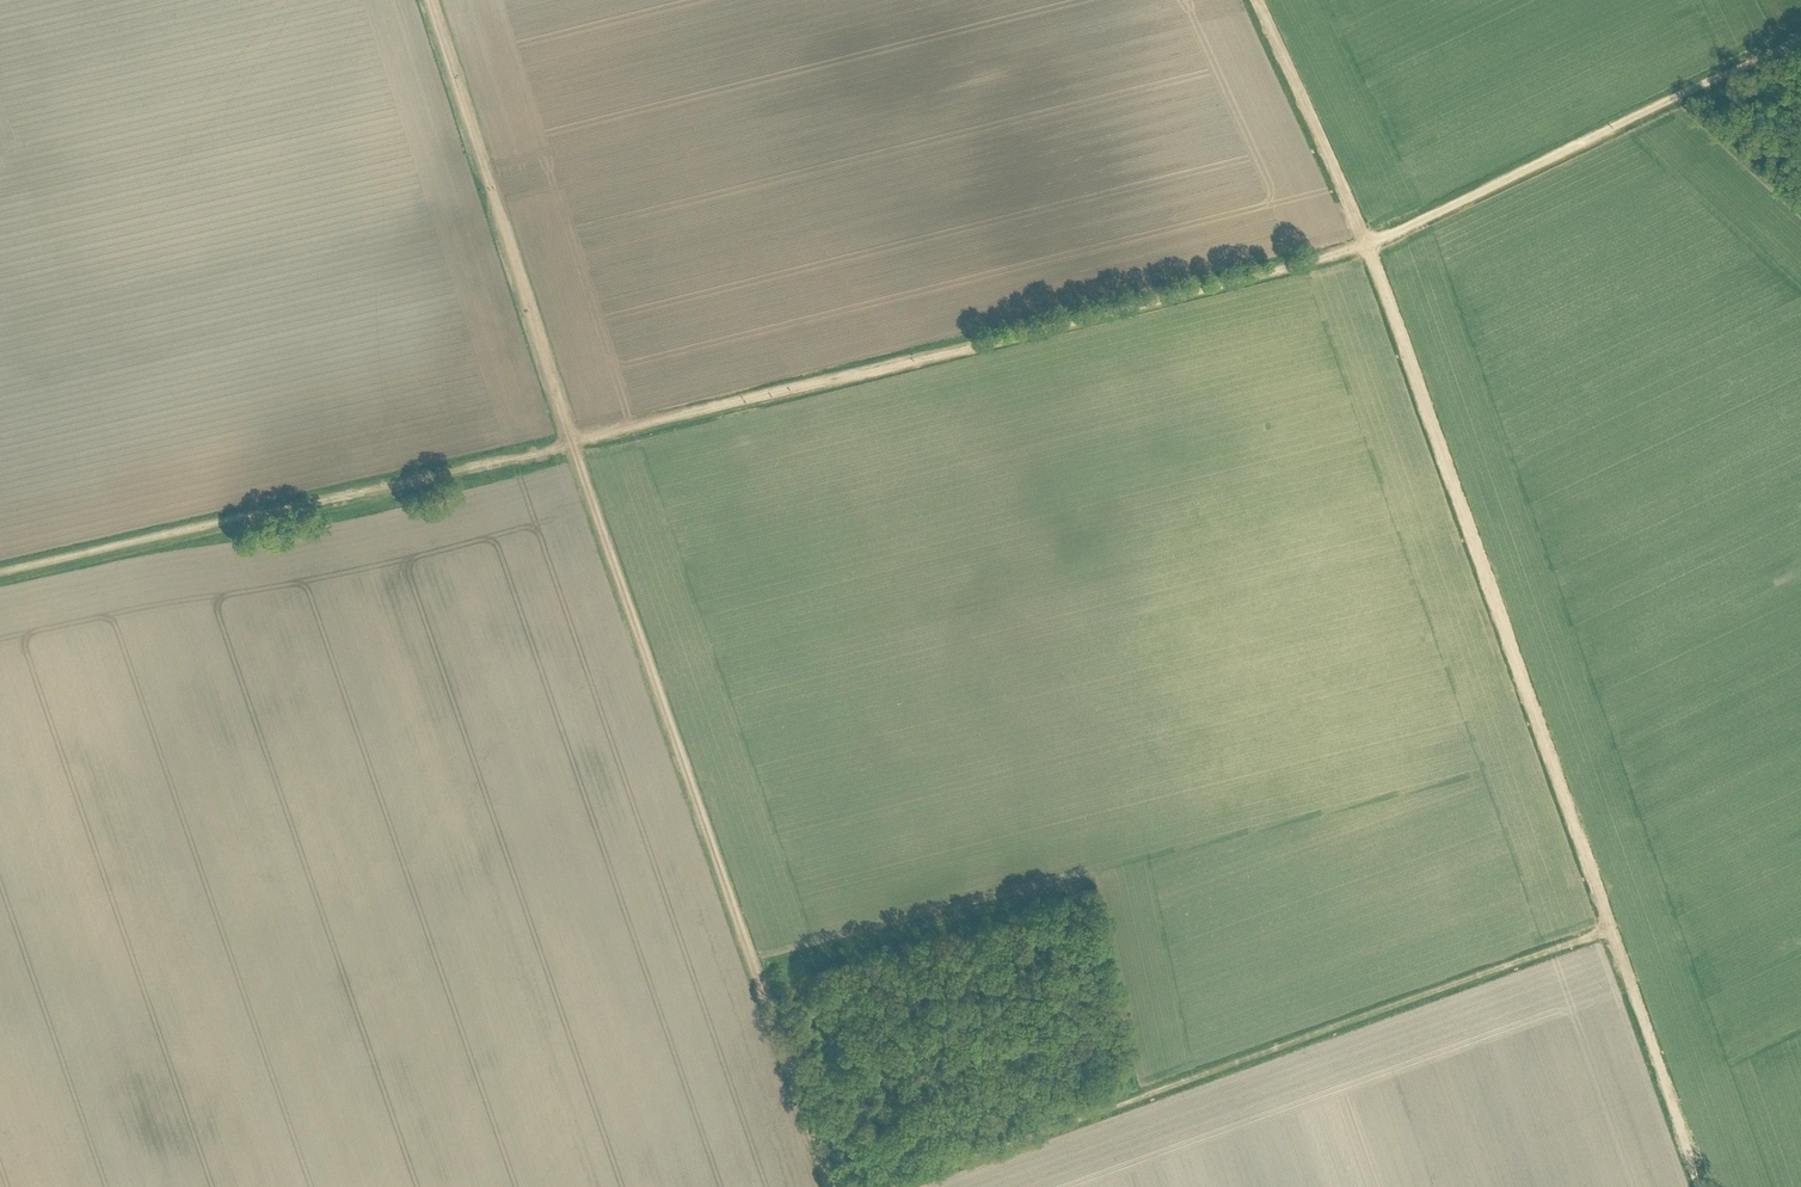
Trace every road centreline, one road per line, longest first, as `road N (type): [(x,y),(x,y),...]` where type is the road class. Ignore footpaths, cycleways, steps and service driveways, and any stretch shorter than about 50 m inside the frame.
road 1 (track): [(0,571),(1367,246)]
road 2 (track): [(429,0),(590,495),(831,1186)]
road 3 (track): [(1609,929),(901,1186)]
road 4 (track): [(1609,929),(1367,246)]
road 5 (track): [(1367,246),(1800,36)]
road 6 (track): [(1699,1186),(1609,929)]
road 7 (track): [(1254,0),(1367,246)]

